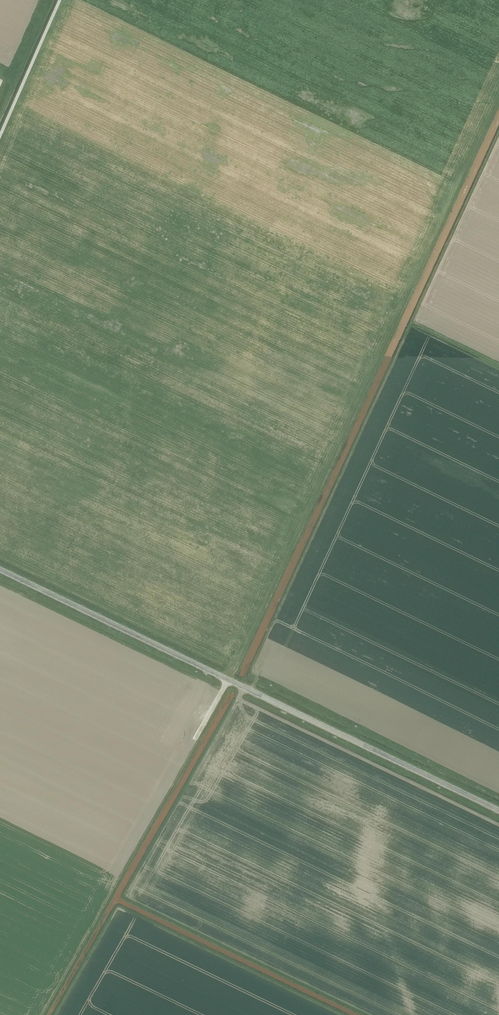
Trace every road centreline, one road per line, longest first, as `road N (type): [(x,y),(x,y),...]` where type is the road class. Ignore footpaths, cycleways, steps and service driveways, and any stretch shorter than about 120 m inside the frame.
road 1 (tertiary): [(498,811),(0,570)]

